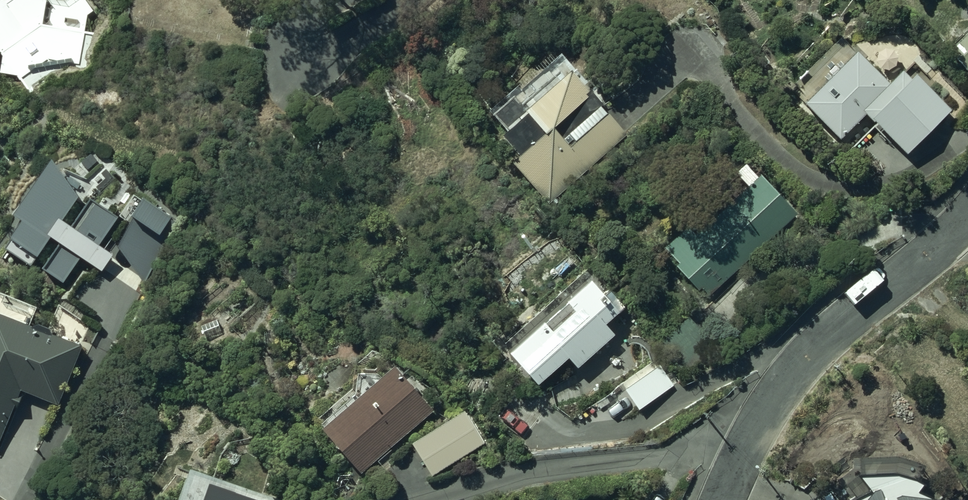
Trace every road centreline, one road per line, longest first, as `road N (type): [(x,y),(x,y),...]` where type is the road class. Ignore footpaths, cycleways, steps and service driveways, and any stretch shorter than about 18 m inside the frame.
road 1 (residential): [(967,218),(783,382),(723,499)]

